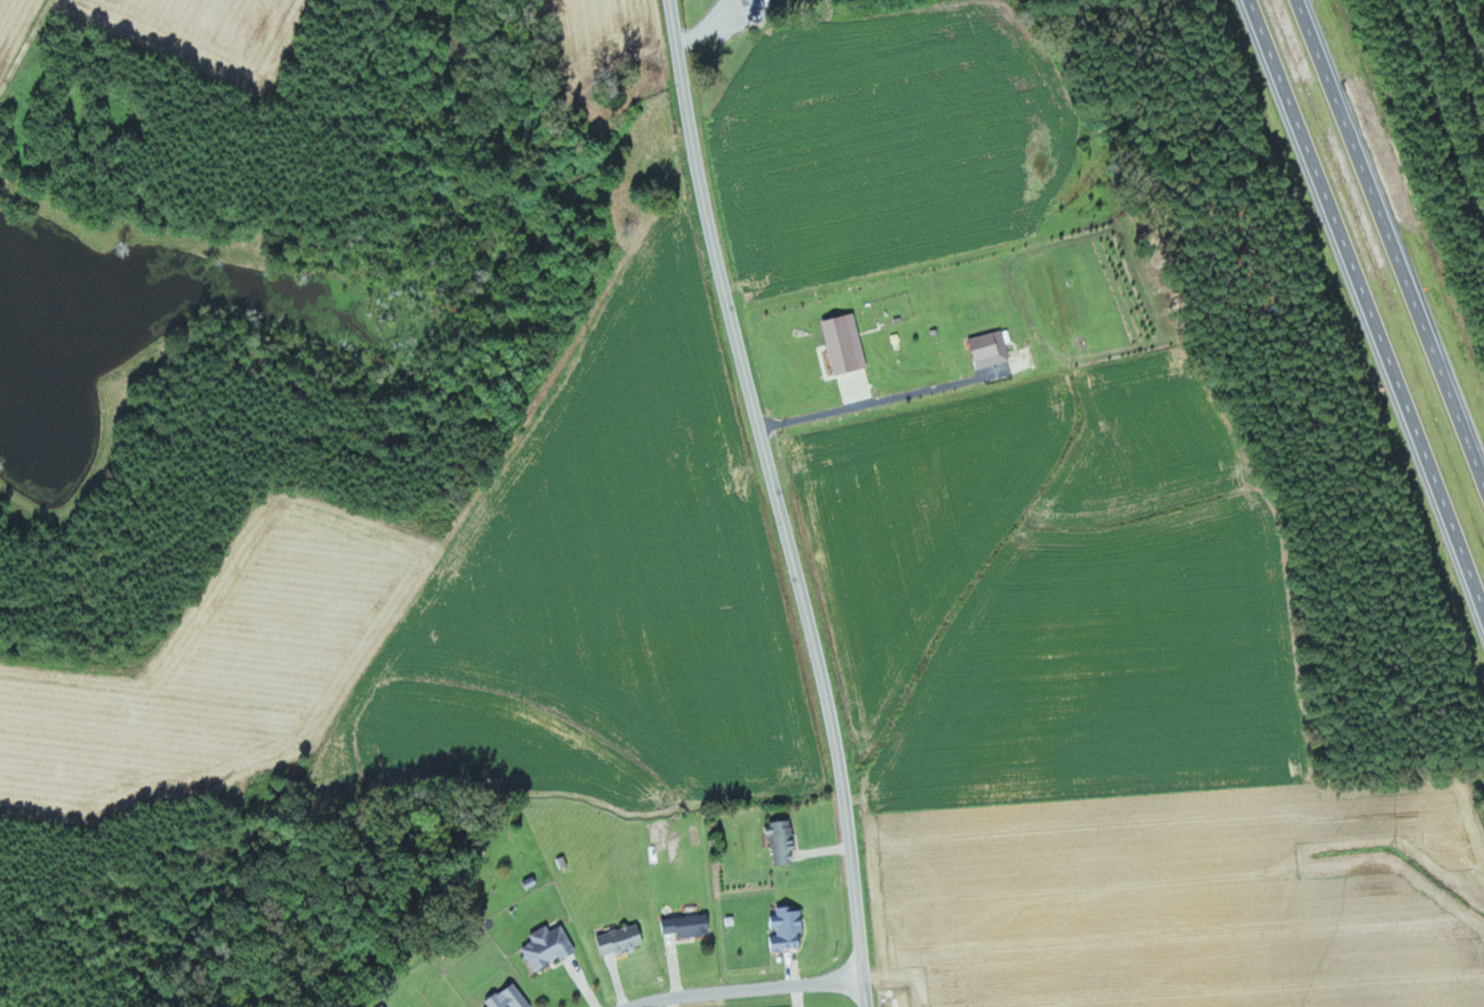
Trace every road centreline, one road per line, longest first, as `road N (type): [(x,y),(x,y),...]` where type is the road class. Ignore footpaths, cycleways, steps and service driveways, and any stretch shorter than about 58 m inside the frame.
road 1 (tertiary): [(672,0),(700,175),(835,729),(868,1006)]
road 2 (motorway): [(1251,0),(1483,610)]
road 3 (motorway): [(1483,494),(1299,0)]
road 4 (residential): [(627,1006),(865,980)]

